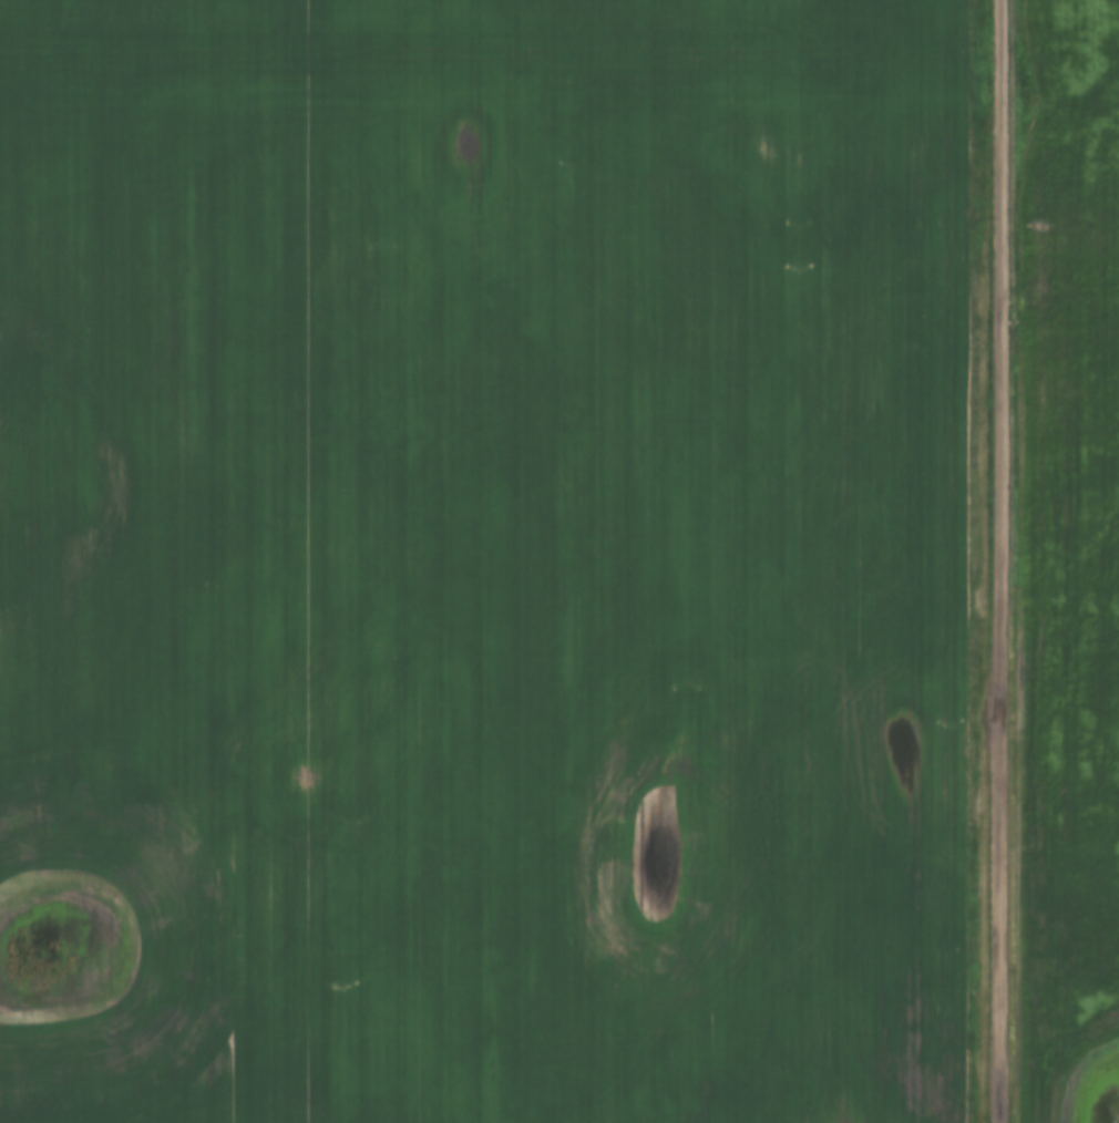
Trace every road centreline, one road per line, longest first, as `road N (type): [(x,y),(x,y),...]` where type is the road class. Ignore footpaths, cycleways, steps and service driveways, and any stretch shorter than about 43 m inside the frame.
road 1 (residential): [(1001,0),(998,1122)]

